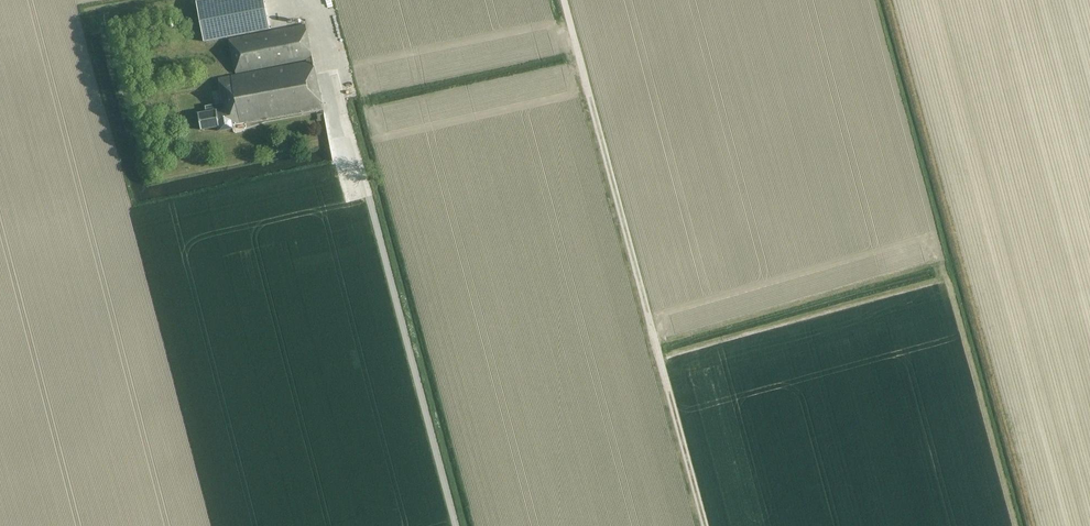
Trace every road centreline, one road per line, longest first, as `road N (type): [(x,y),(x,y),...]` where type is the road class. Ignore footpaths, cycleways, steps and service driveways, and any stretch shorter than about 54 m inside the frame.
road 1 (track): [(705,525),(563,0)]
road 2 (unclassified): [(456,525),(358,158)]

